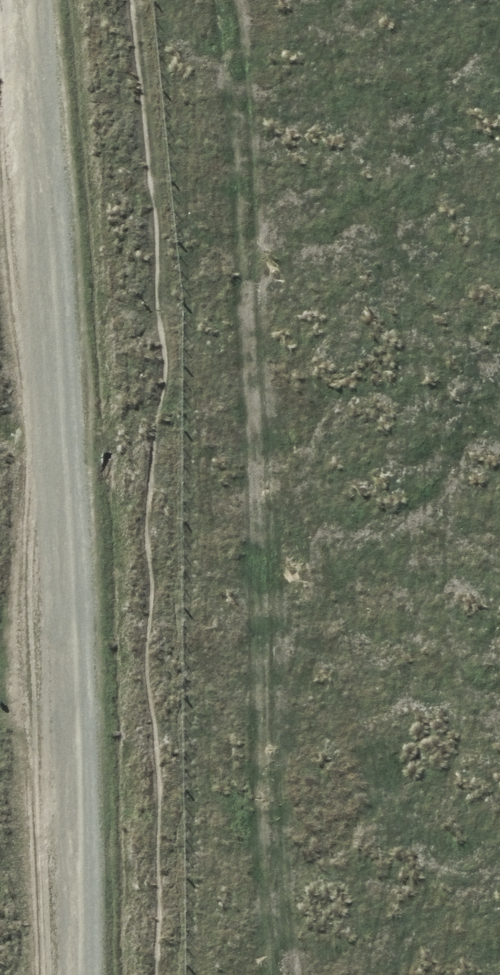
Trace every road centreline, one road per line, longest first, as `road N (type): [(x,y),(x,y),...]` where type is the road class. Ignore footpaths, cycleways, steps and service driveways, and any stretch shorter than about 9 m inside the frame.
road 1 (track): [(248,0),(278,315),(296,974)]
road 2 (track): [(20,0),(45,277),(70,974)]

